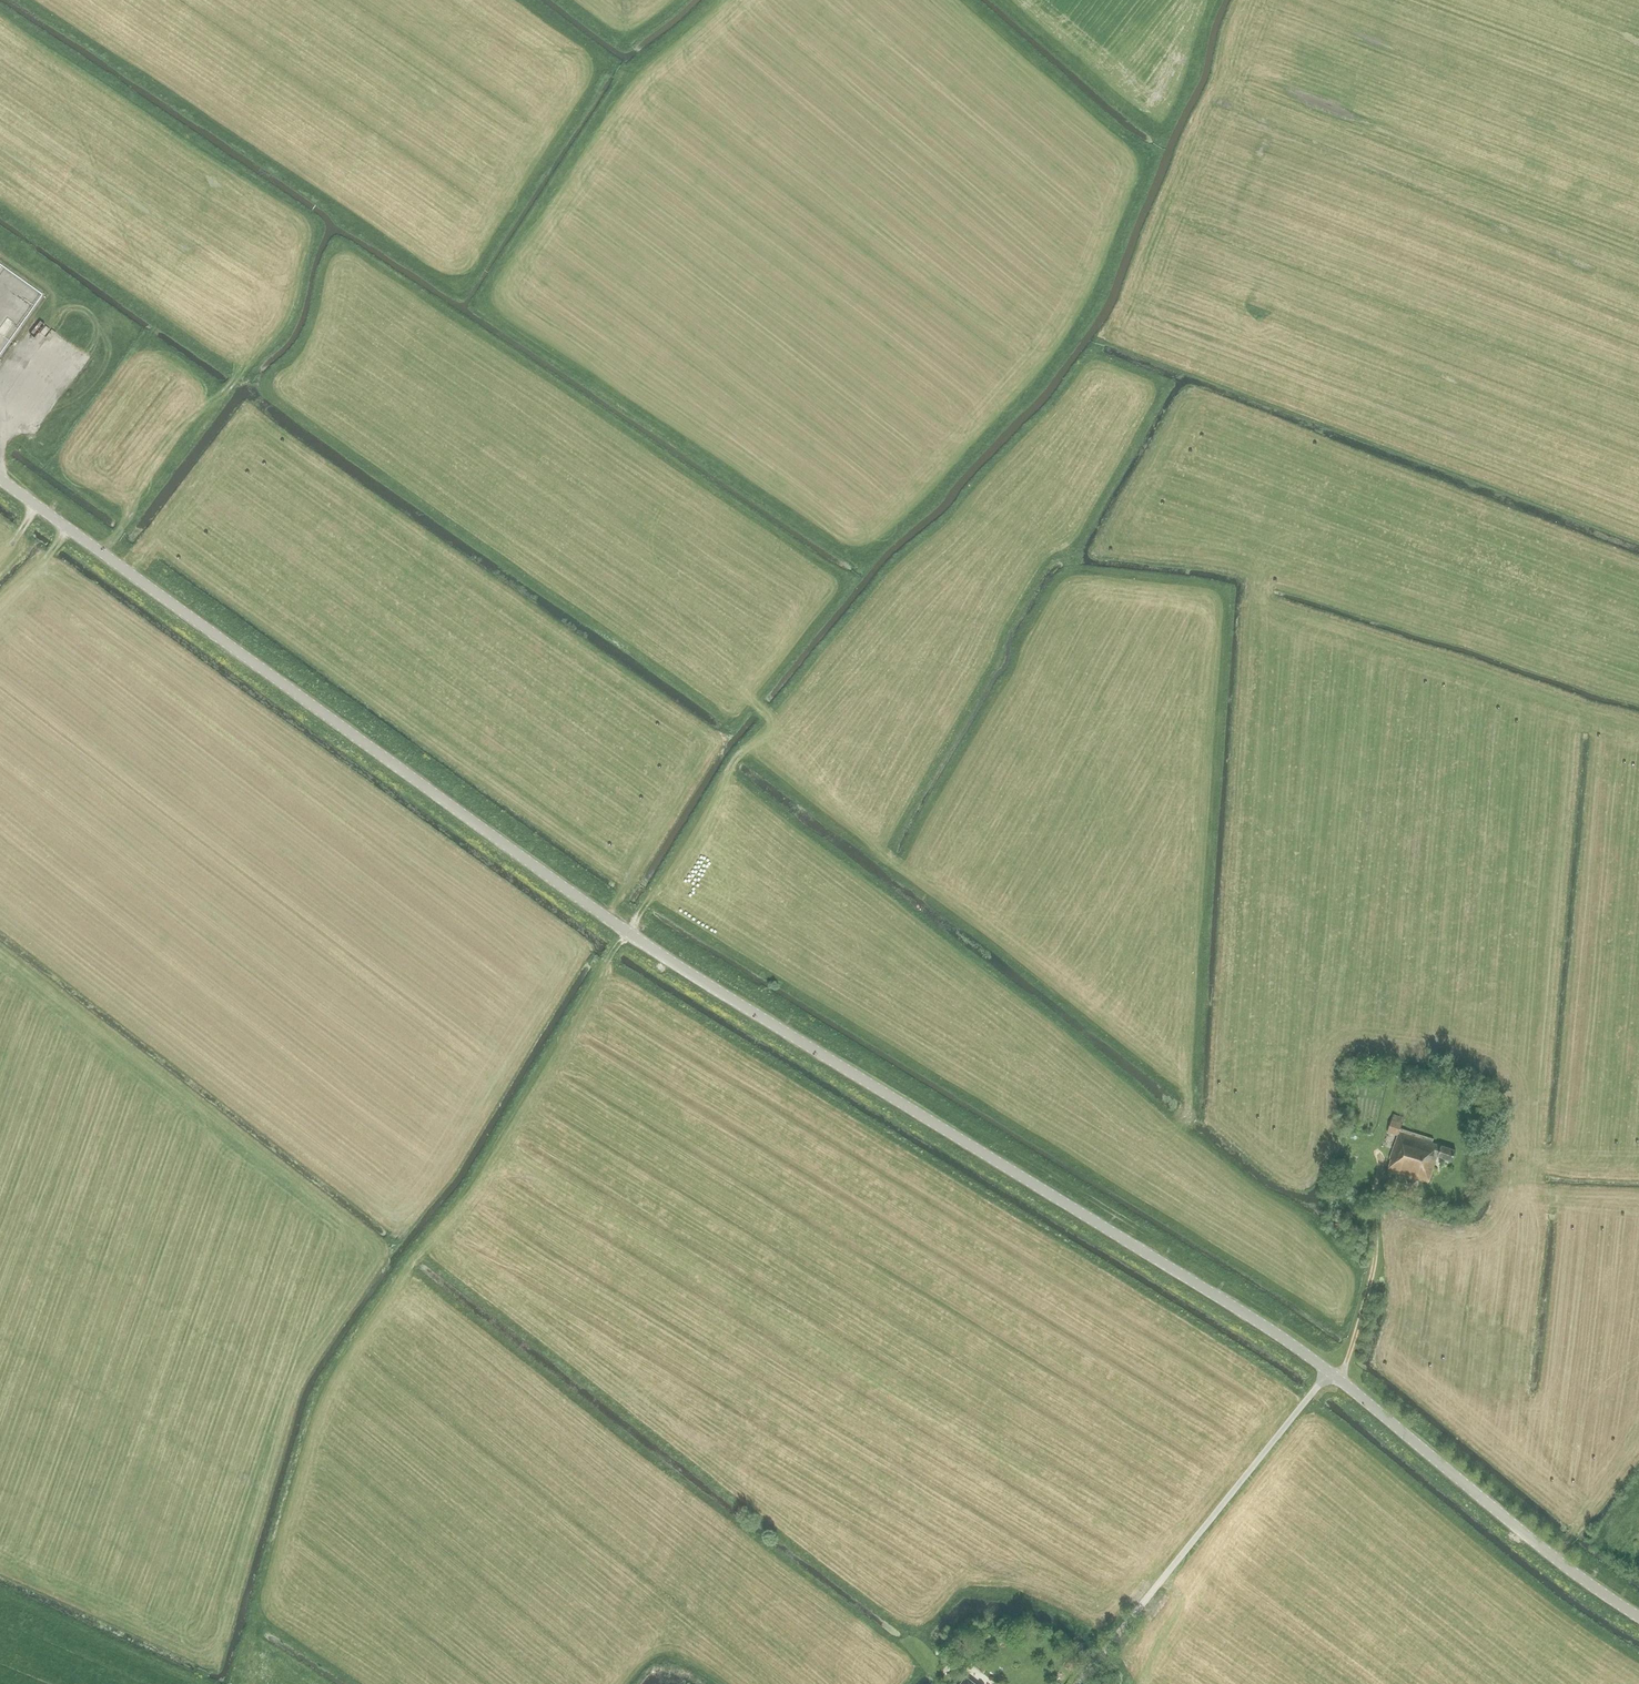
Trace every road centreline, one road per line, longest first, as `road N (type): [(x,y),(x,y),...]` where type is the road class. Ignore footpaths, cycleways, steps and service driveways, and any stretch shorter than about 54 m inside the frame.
road 1 (tertiary): [(1638,1616),(1275,1333),(662,955),(0,479)]

